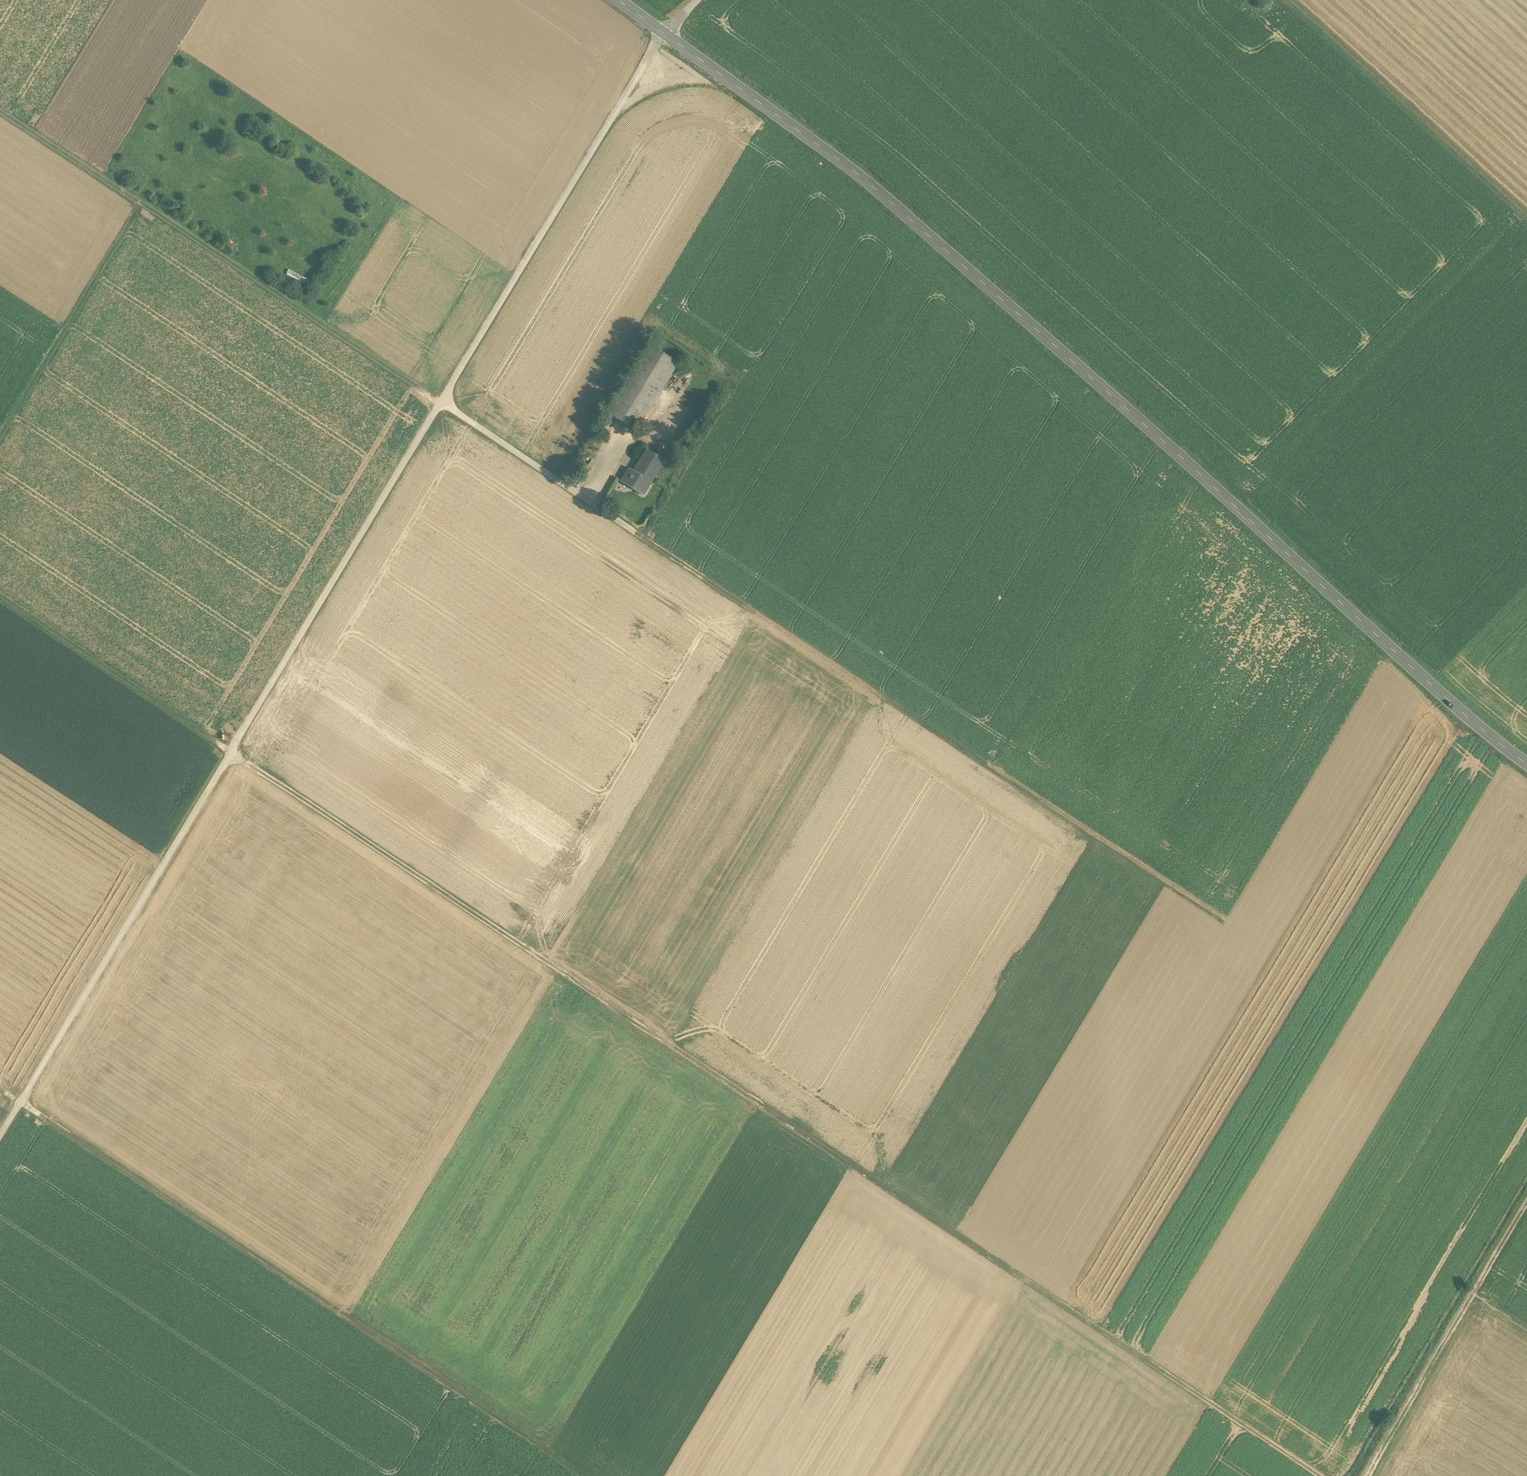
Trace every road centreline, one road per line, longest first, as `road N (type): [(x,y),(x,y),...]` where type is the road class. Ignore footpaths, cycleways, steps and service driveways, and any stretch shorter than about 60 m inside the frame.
road 1 (track): [(1325,1475),(0,596)]
road 2 (track): [(696,0),(663,33),(0,1136)]
road 3 (secondary): [(1526,766),(856,172),(618,0)]
road 4 (track): [(0,110),(636,532)]
road 5 (track): [(1229,922),(636,532)]
road 6 (track): [(21,1101),(586,1475)]
road 7 (track): [(1290,0),(1526,215)]
road 8 (track): [(1365,1475),(1526,1202)]
road 9 (track): [(143,205),(0,438)]
road 10 (track): [(588,501),(625,441),(643,450),(689,377)]

